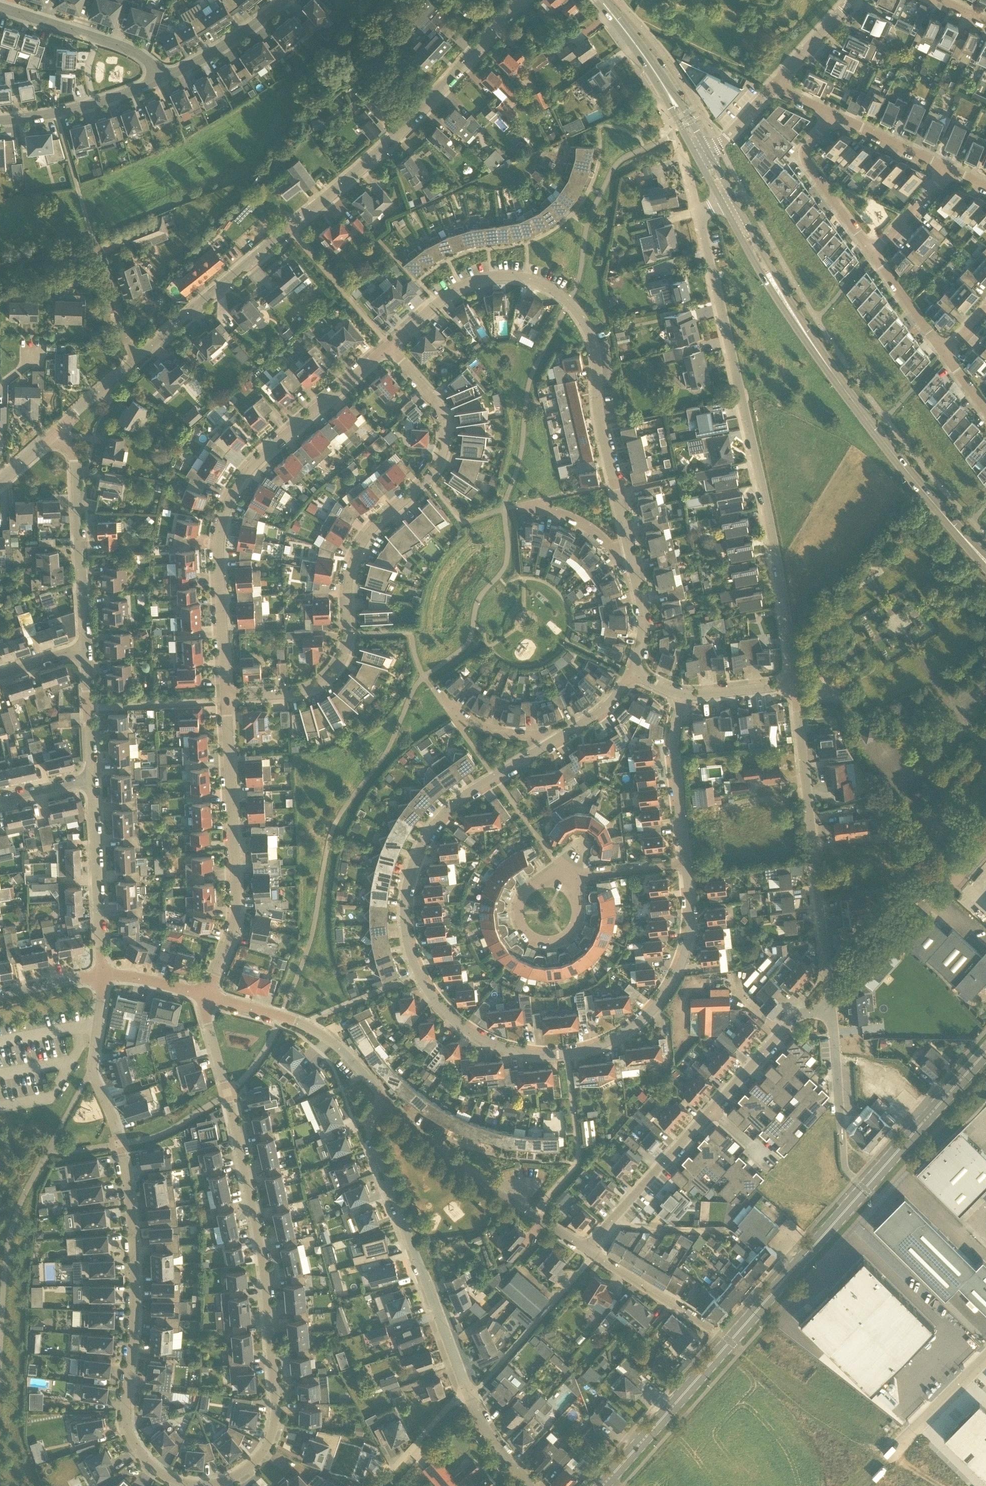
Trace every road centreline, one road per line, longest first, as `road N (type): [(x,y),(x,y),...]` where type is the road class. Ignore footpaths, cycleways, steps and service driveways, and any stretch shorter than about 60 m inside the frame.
road 1 (residential): [(208,996),(207,1026),(258,1231),(274,1426),(254,1465),(202,1485),(167,1477),(126,1436),(137,1247),(119,1145),(92,1072),(103,976)]
road 2 (residential): [(687,865),(684,959),(667,995),(631,1031),(604,1046),(537,1057),(479,1038),(446,1014),(418,976),(404,917),(424,833),(494,777),(566,733)]
road 3 (secondary): [(605,1485),(985,1053)]
road 4 (residential): [(136,361),(407,128),(525,0)]
road 5 (residential): [(226,699),(321,688),(339,671),(356,556),(444,459),(445,417),(390,346)]
road 6 (residential): [(636,578),(598,412),(597,352),(569,305),(525,279),(490,277),(445,299),(390,346)]
road 7 (residential): [(792,685),(778,575),(700,215)]
road 8 (tertiary): [(985,558),(818,354),(728,200)]
road 9 (residential): [(390,346),(259,459),(227,504),(218,562),(226,699)]
road 10 (residential): [(831,1011),(792,685)]
road 11 (residential): [(469,1397),(370,1122),(388,1101)]
road 12 (residential): [(208,996),(239,916),(226,699)]
road 13 (residential): [(593,1255),(446,1158),(388,1101)]
road 14 (residential): [(85,649),(74,461),(54,436)]
road 15 (residential): [(388,1101),(306,1024),(208,996)]
road 16 (residential): [(103,976),(92,780)]
road 17 (residential): [(593,1255),(595,1239),(712,1111)]
road 18 (residential): [(469,1397),(593,1255)]
road 19 (tertiary): [(704,156),(600,0)]
road 20 (residential): [(578,877),(572,930),(534,939),(519,908),(561,869)]
road 21 (residential): [(873,253),(808,166),(806,148),(834,115)]
road 22 (residential): [(681,699),(674,745),(687,865)]
road 23 (residential): [(158,81),(93,103),(0,120)]
road 24 (residential): [(712,1111),(795,1016),(831,1011)]
road 25 (residential): [(284,0),(158,81)]
road 26 (residential): [(712,1328),(593,1255)]
road 27 (unclassified): [(985,1357),(890,1455)]
road 28 (residential): [(92,780),(85,649)]
road 29 (residential): [(566,733),(500,733),(443,702)]
road 30 (residential): [(636,578),(590,529),(532,504)]
road 31 (residential): [(379,1485),(452,1403),(469,1397)]
road 32 (residential): [(949,169),(834,115)]
road 33 (residential): [(944,354),(873,253)]
road 34 (residential): [(842,1133),(831,1011)]

